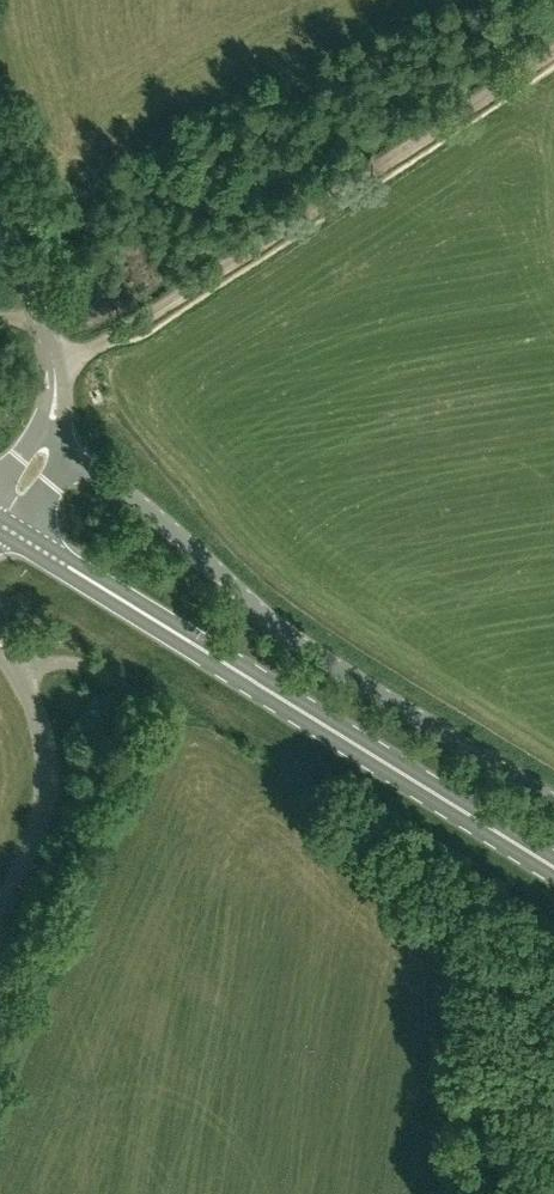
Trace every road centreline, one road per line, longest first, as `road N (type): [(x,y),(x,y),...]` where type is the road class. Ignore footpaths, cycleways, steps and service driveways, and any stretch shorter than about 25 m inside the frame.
road 1 (primary): [(553,867),(0,525)]
road 2 (unclassified): [(553,803),(304,647),(135,500),(63,453)]
road 3 (track): [(108,342),(553,57)]
road 4 (unclassified): [(0,914),(36,830),(48,778),(34,708),(0,651)]
road 5 (unclassified): [(55,366),(0,187)]

